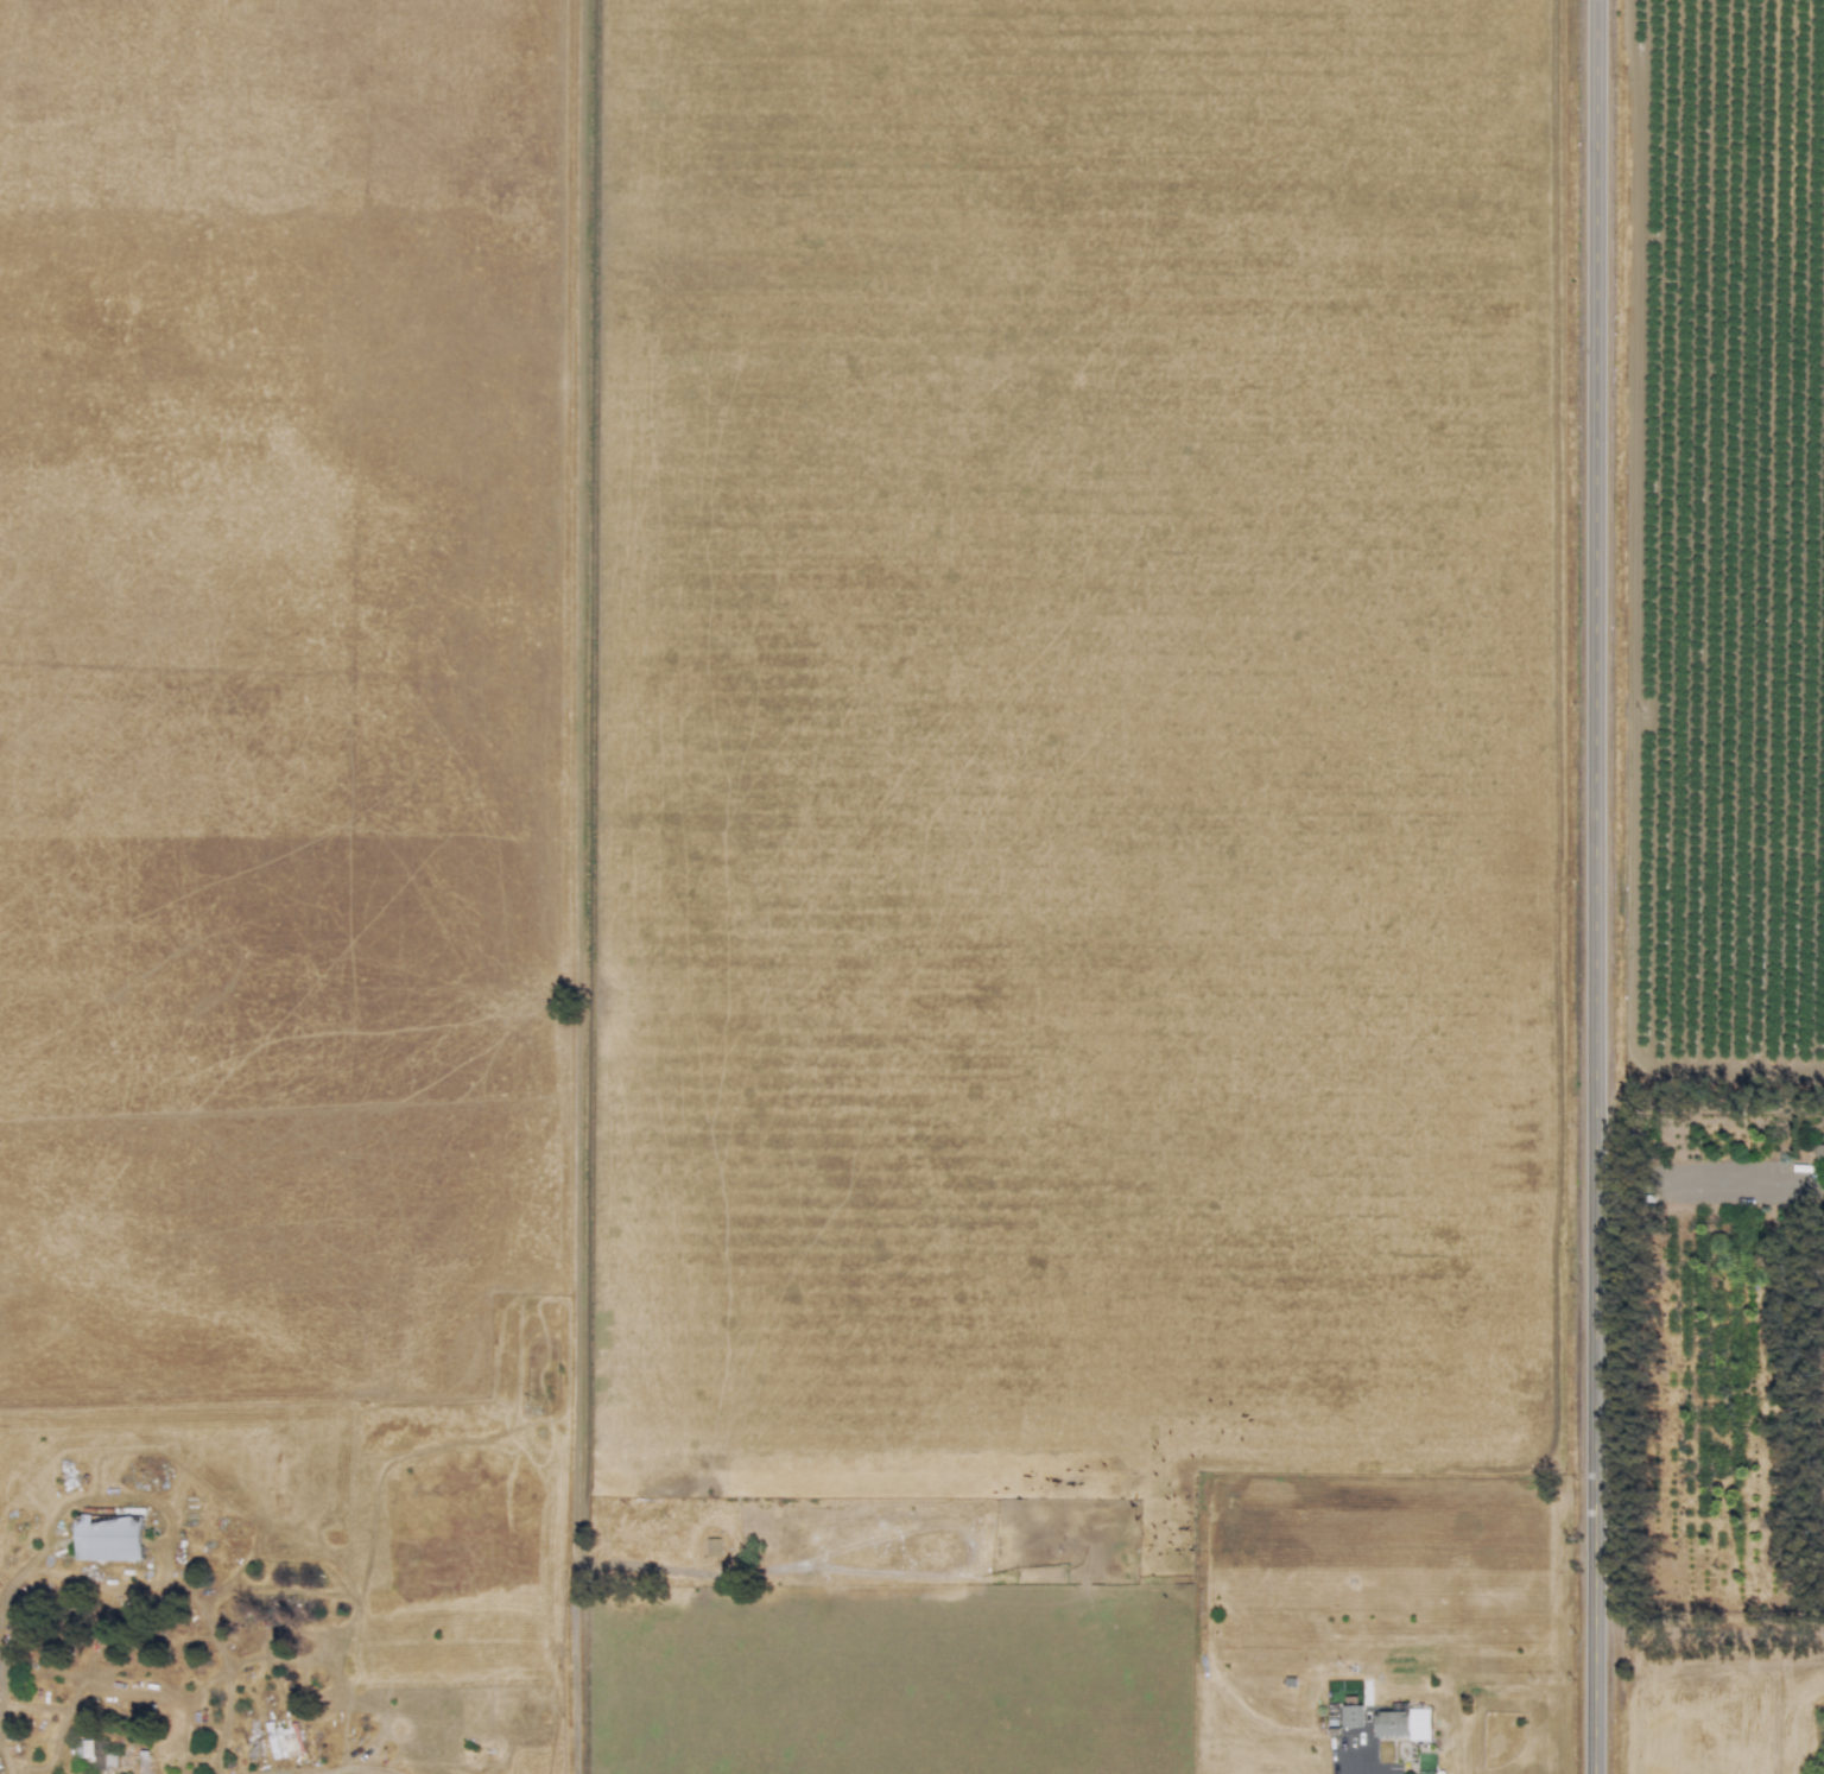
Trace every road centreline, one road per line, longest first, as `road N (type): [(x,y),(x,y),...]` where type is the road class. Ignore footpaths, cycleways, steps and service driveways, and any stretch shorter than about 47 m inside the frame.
road 1 (tertiary): [(1593,1773),(1593,0)]
road 2 (residential): [(1591,1193),(1823,1189)]

